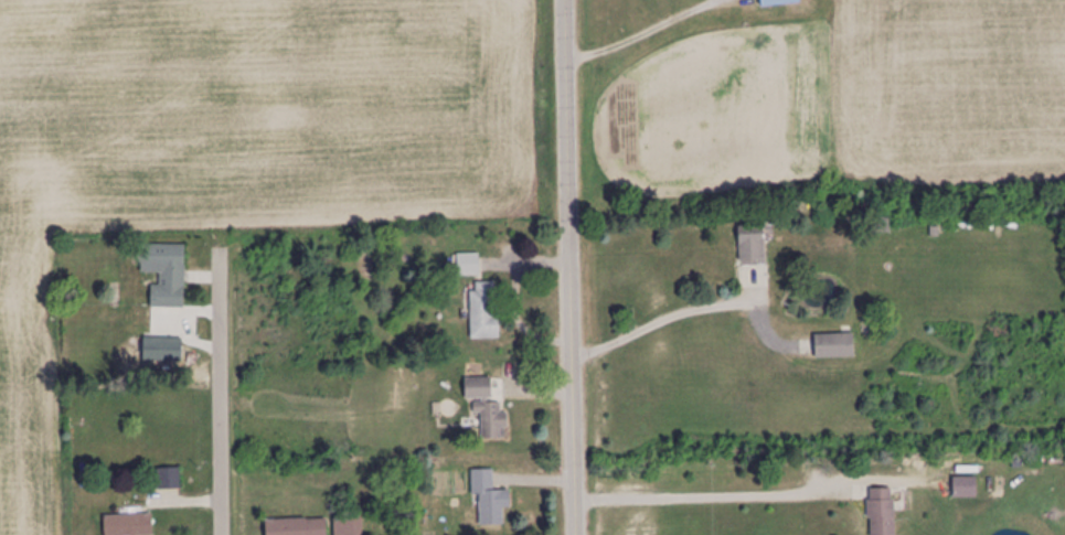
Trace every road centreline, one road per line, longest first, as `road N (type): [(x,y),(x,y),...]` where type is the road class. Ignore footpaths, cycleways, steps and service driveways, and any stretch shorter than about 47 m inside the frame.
road 1 (tertiary): [(570,534),(564,217)]
road 2 (residential): [(217,534),(217,256)]
road 3 (tertiary): [(564,217),(558,0)]

